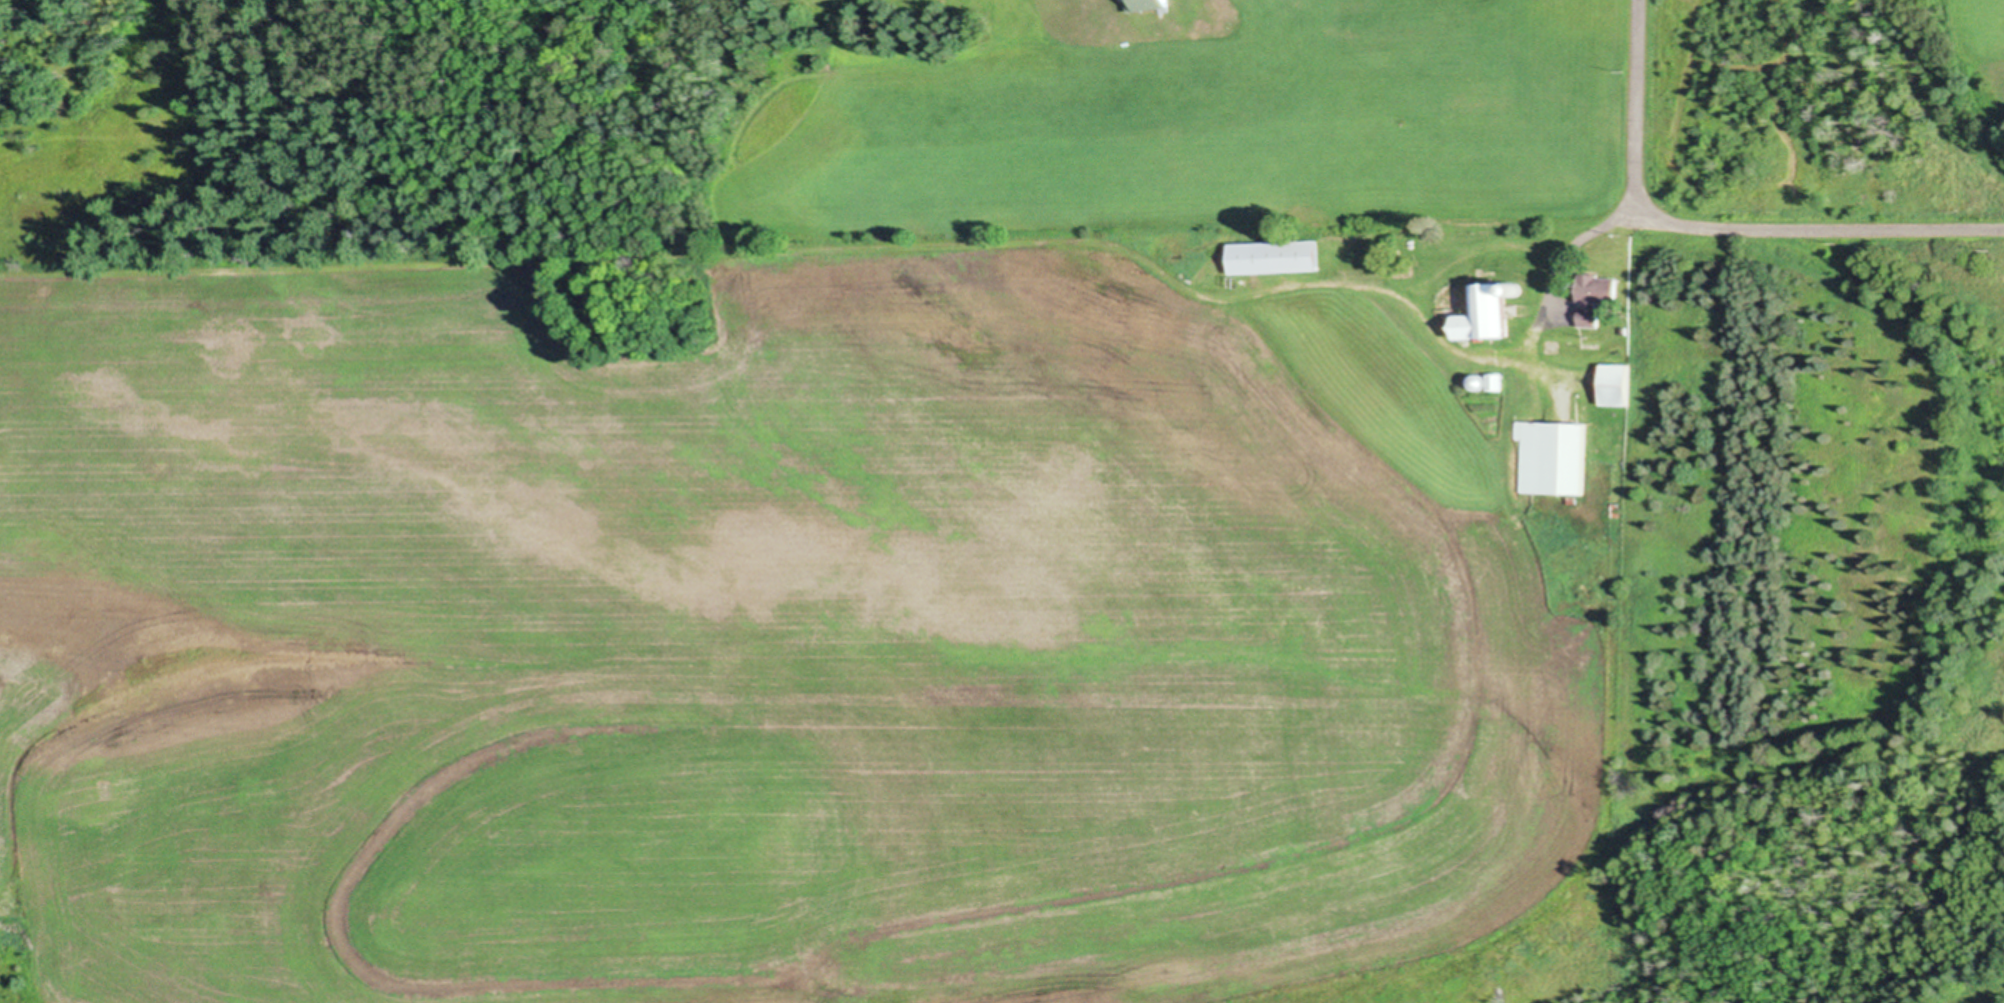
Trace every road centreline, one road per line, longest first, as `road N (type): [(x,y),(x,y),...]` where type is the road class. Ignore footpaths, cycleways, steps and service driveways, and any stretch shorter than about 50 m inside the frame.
road 1 (residential): [(2003,232),(1723,231),(1659,220),(1640,206),(1633,186),(1638,0)]

